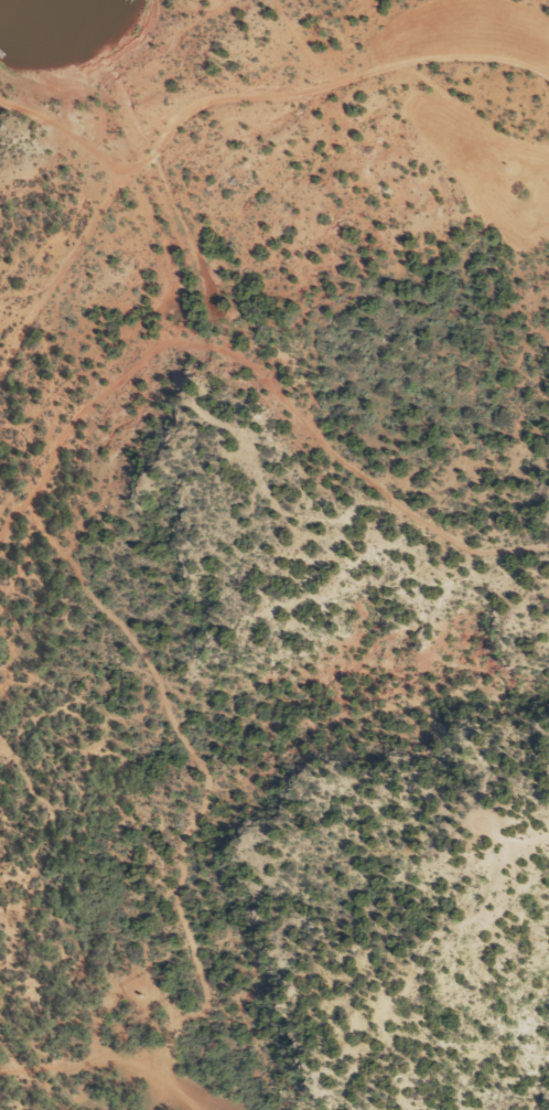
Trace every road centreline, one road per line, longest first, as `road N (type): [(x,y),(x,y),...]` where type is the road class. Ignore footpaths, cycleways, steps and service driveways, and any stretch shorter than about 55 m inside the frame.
road 1 (residential): [(0,463),(79,278),(201,161),(345,122),(548,121)]

